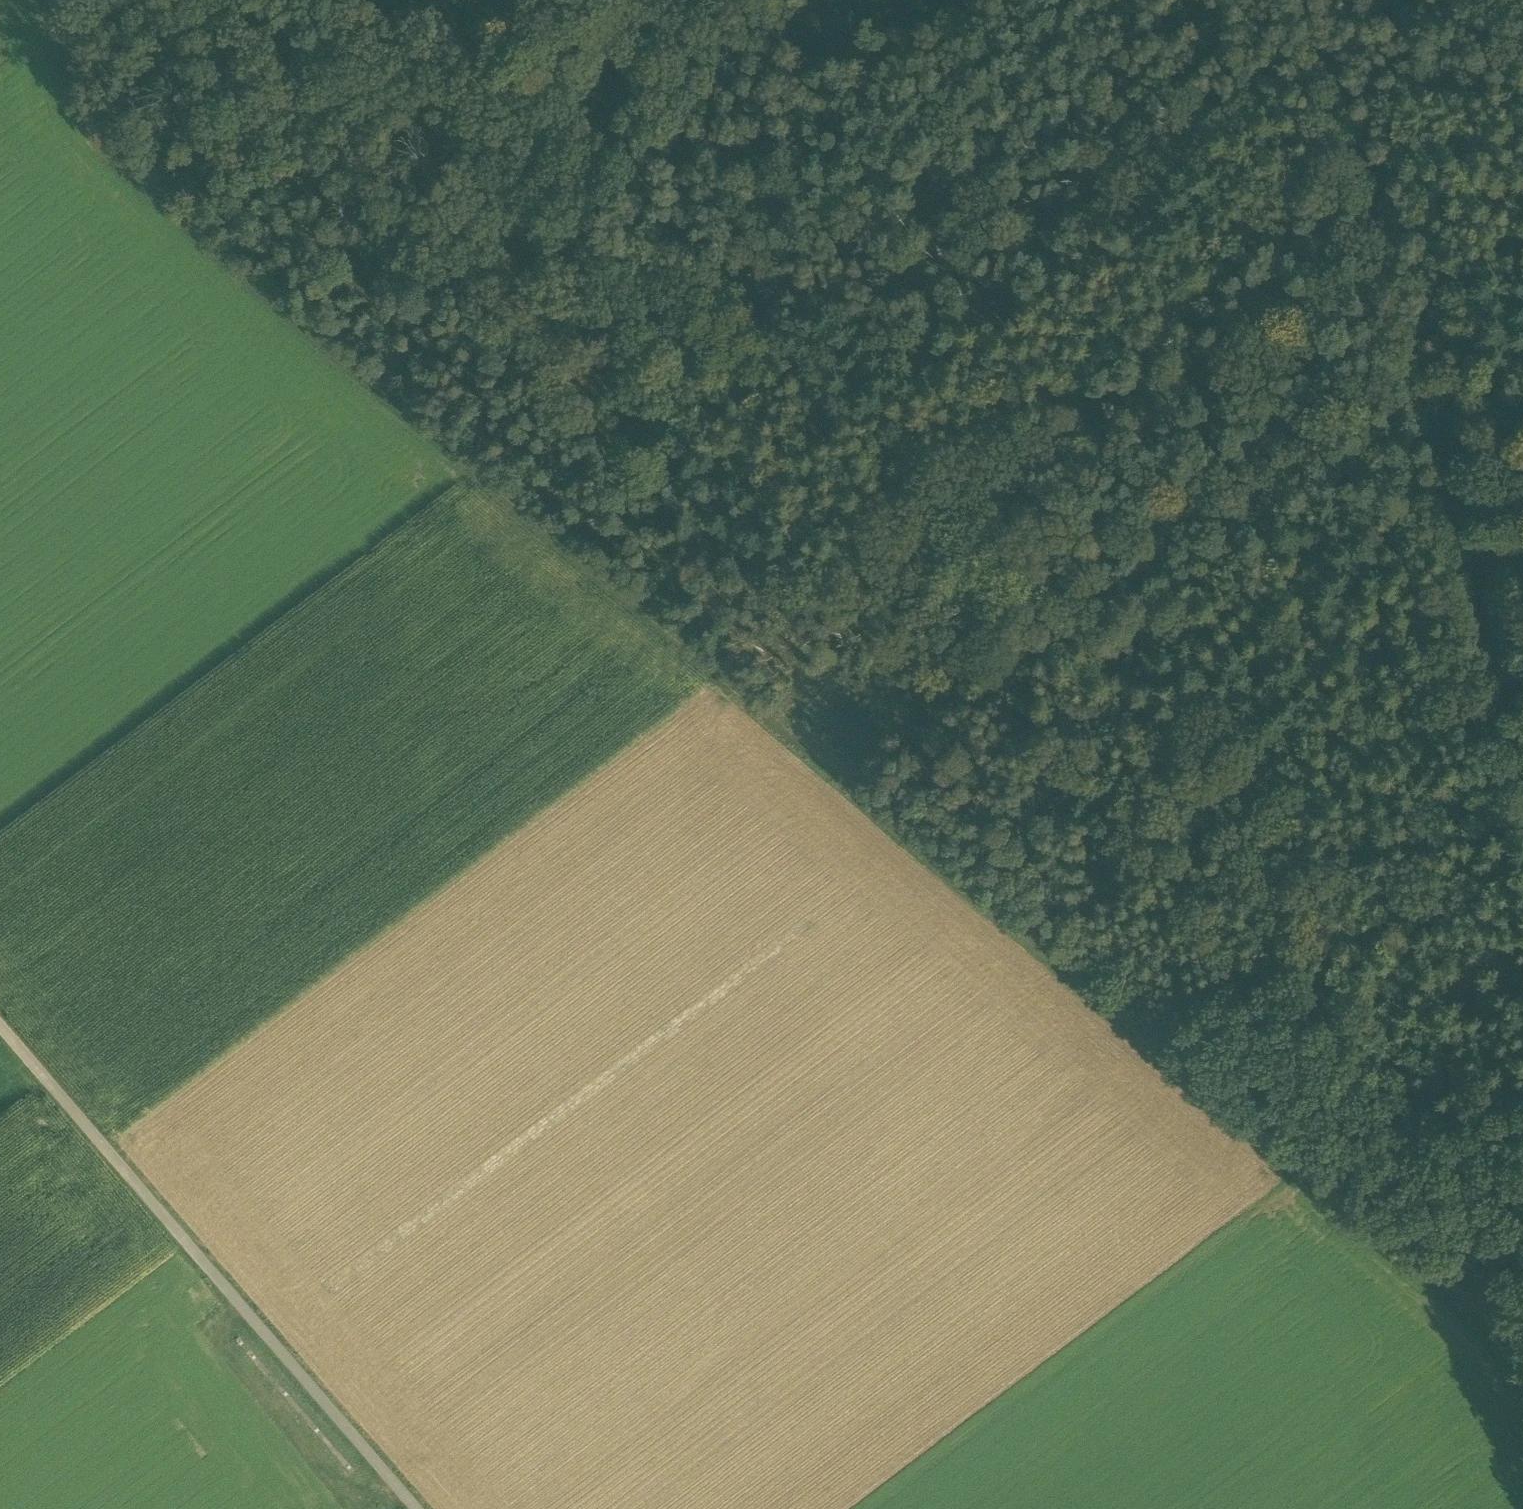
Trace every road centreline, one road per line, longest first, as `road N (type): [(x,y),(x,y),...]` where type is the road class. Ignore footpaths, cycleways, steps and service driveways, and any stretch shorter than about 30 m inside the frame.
road 1 (track): [(61,0),(78,133),(1518,1347),(1522,1362)]
road 2 (track): [(399,0),(1072,632),(1311,986),(1518,1347)]
road 3 (track): [(1522,787),(1491,627),(1382,225),(1305,0)]
road 4 (track): [(0,1026),(418,1508)]
road 5 (track): [(634,219),(840,0)]

